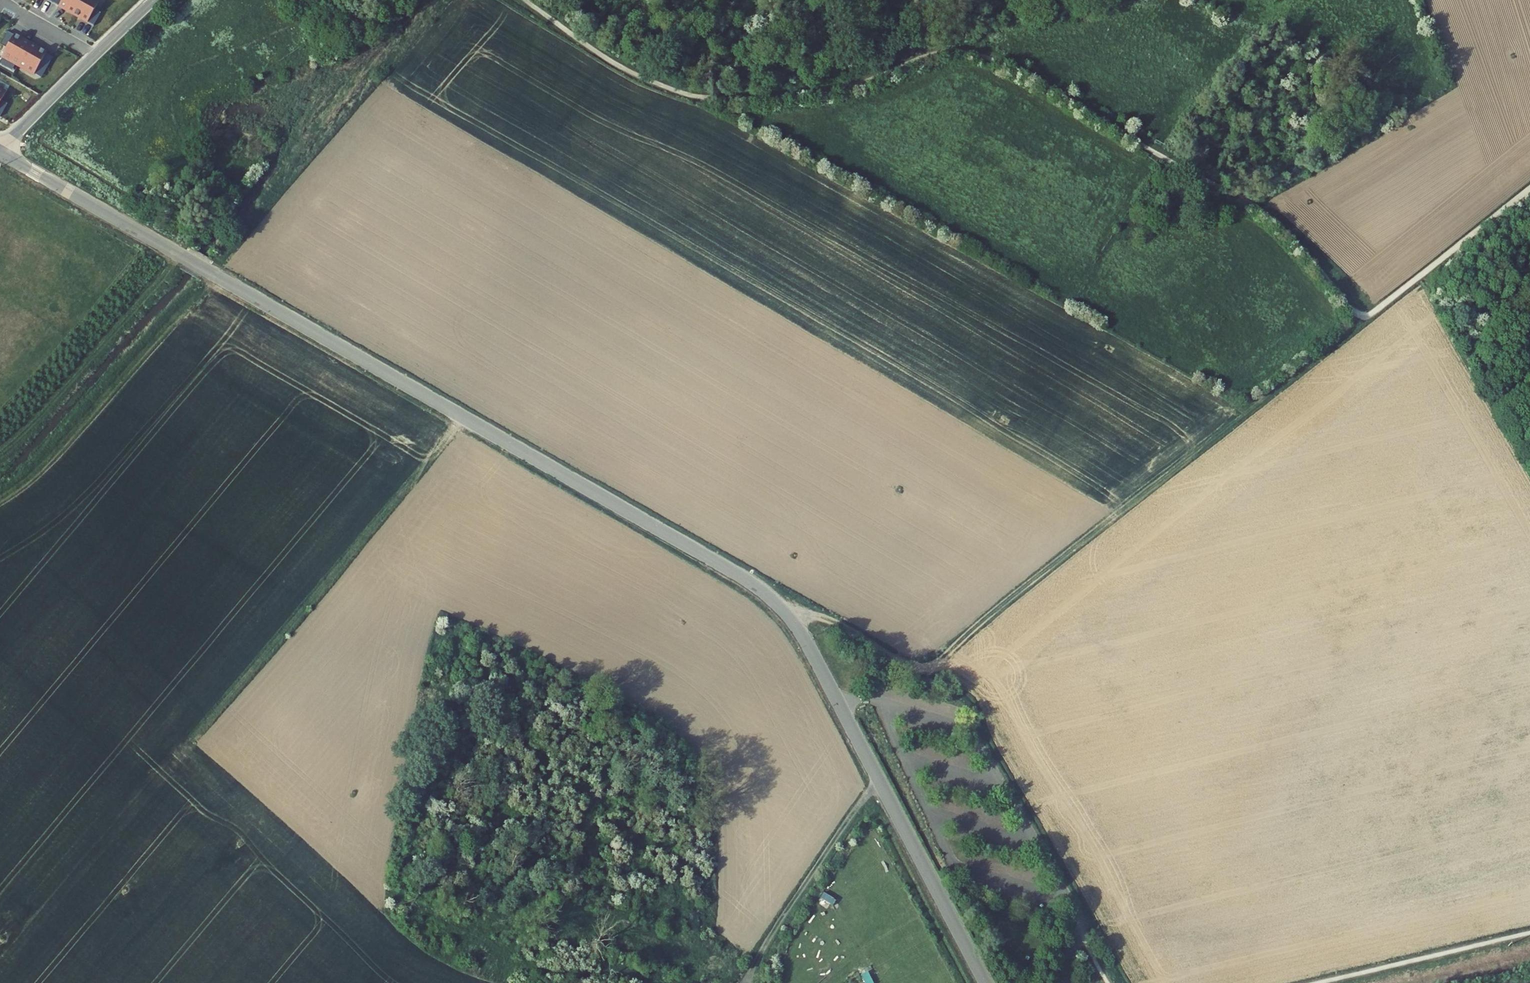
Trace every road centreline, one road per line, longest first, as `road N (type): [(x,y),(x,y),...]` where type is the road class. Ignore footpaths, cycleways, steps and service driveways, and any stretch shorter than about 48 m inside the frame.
road 1 (residential): [(0,153),(772,598),(805,640),(985,982)]
road 2 (track): [(879,779),(780,920),(747,982)]
road 3 (residential): [(0,150),(156,0)]

